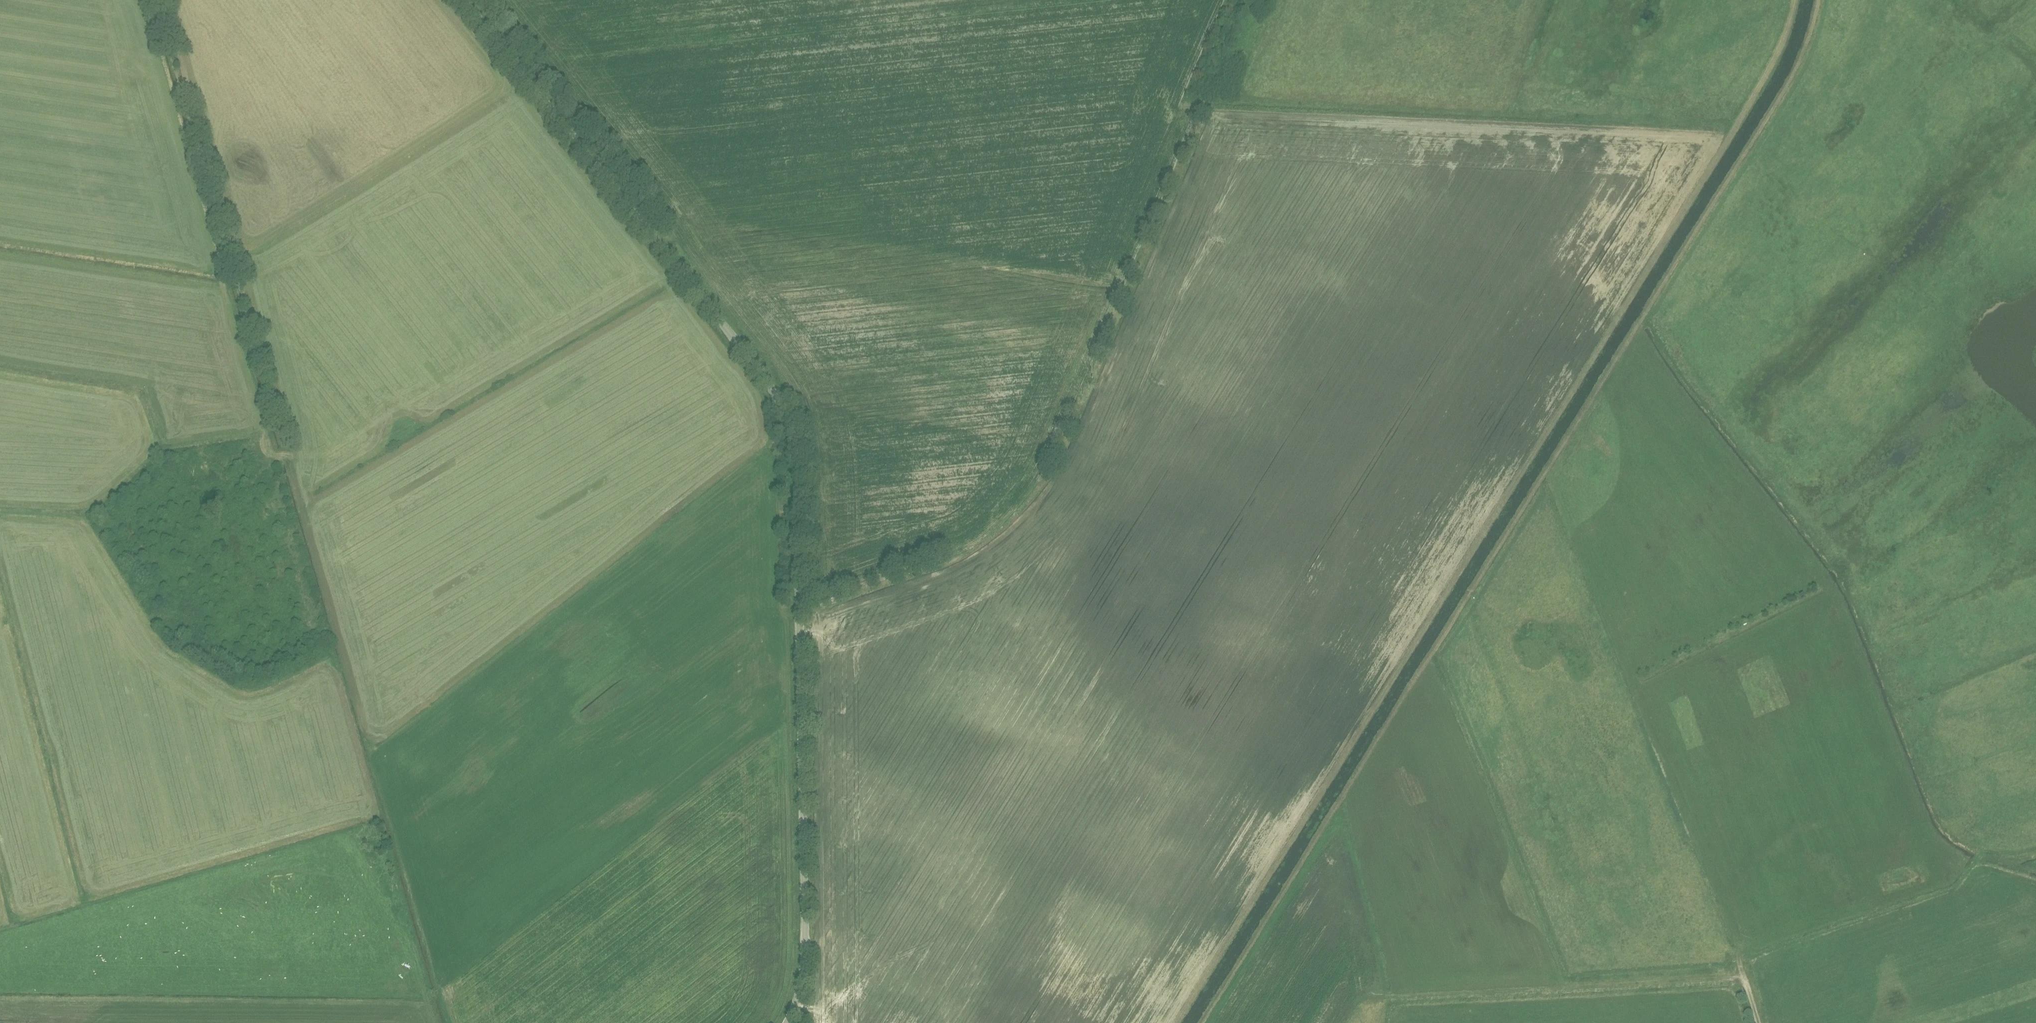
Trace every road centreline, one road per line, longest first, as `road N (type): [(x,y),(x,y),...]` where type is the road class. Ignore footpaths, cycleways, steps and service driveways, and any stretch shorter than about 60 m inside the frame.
road 1 (unclassified): [(792,1022),(809,955),(801,413),(467,0)]

